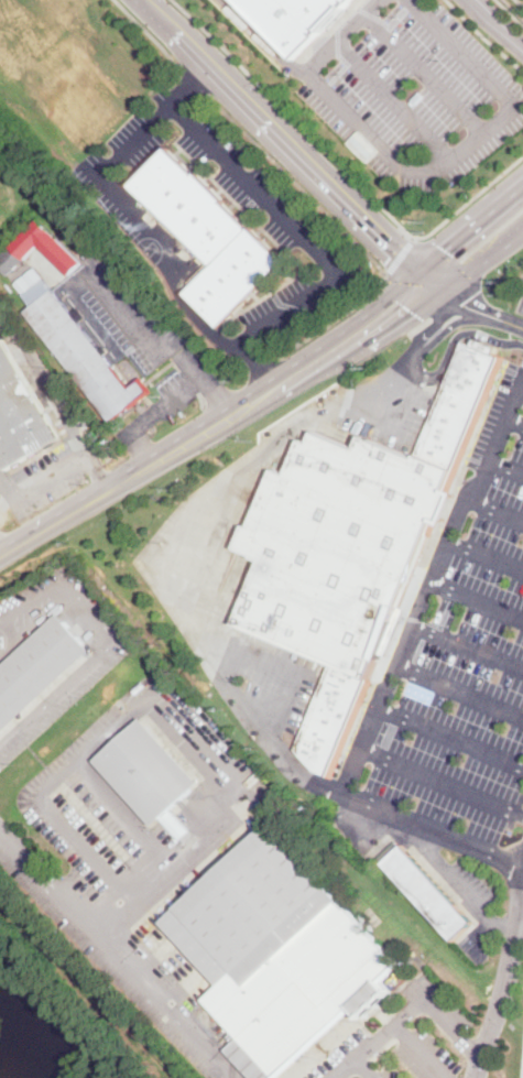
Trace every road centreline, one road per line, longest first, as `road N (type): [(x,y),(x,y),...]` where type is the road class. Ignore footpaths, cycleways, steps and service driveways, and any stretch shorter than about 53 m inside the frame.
road 1 (residential): [(442,291),(144,0)]
road 2 (secondary): [(522,183),(341,331),(241,399),(232,415)]
road 3 (secondary): [(0,556),(232,415)]
road 4 (secondary): [(232,415),(251,412),(442,291)]

